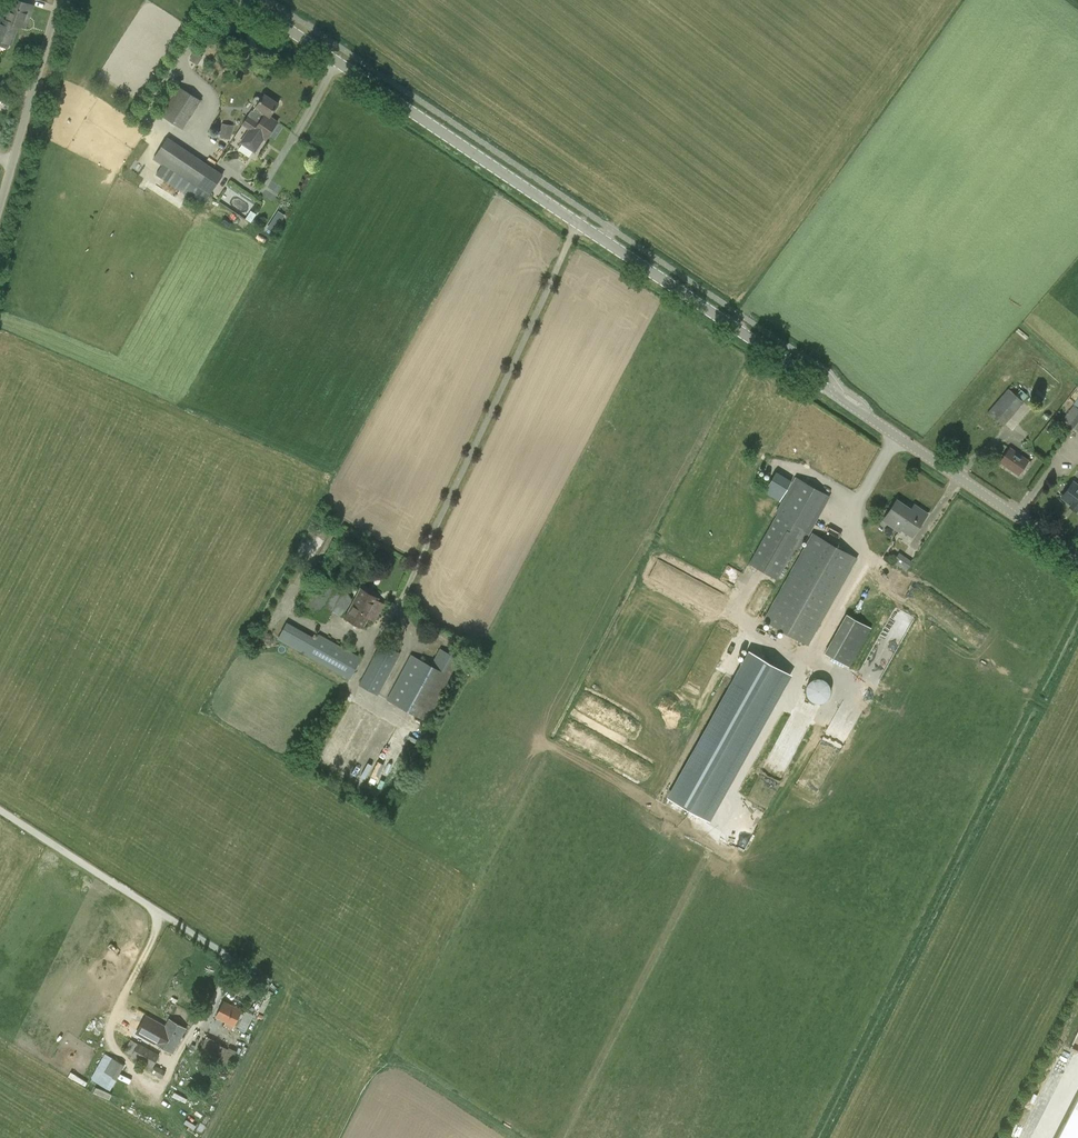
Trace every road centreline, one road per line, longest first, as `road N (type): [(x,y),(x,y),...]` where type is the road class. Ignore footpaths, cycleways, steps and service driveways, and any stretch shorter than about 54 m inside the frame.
road 1 (tertiary): [(1077,558),(245,0)]
road 2 (unclassified): [(0,206),(60,0)]

